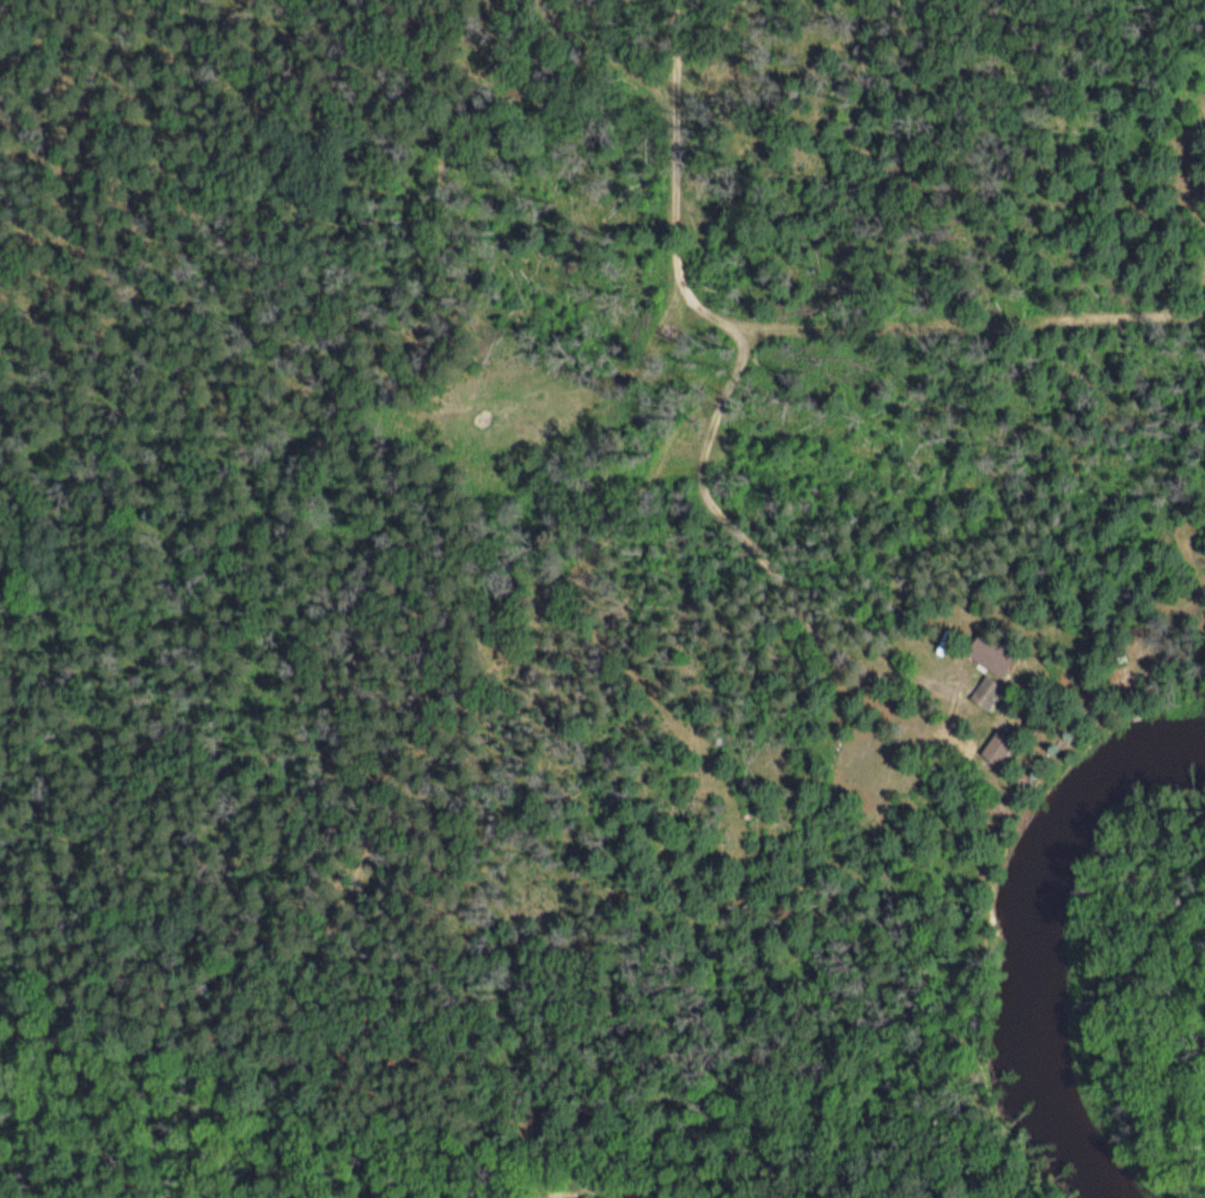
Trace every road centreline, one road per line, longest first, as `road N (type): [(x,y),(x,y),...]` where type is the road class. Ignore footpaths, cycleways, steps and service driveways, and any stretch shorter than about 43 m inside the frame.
road 1 (residential): [(1204,317),(723,324),(665,304),(653,245),(656,0)]
road 2 (residential): [(870,0),(802,38),(717,63),(655,67)]

